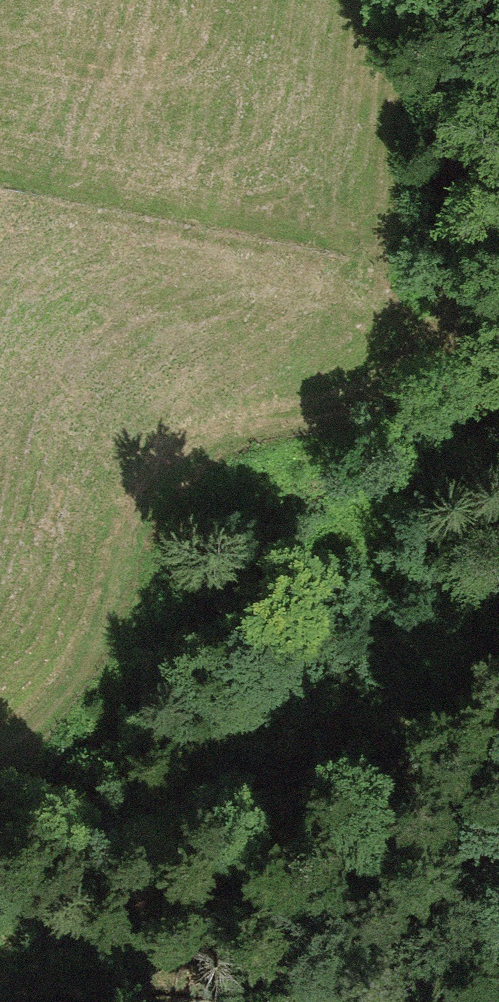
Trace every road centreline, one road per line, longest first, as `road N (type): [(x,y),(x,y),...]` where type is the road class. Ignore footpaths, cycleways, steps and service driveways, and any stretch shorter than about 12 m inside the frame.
road 1 (track): [(469,0),(452,132),(458,271),(431,346),(357,399),(183,451),(152,490),(92,641),(44,717),(0,750)]
road 2 (track): [(458,271),(488,347),(486,401),(425,482),(349,520),(338,539),(363,565),(395,577),(498,591)]

